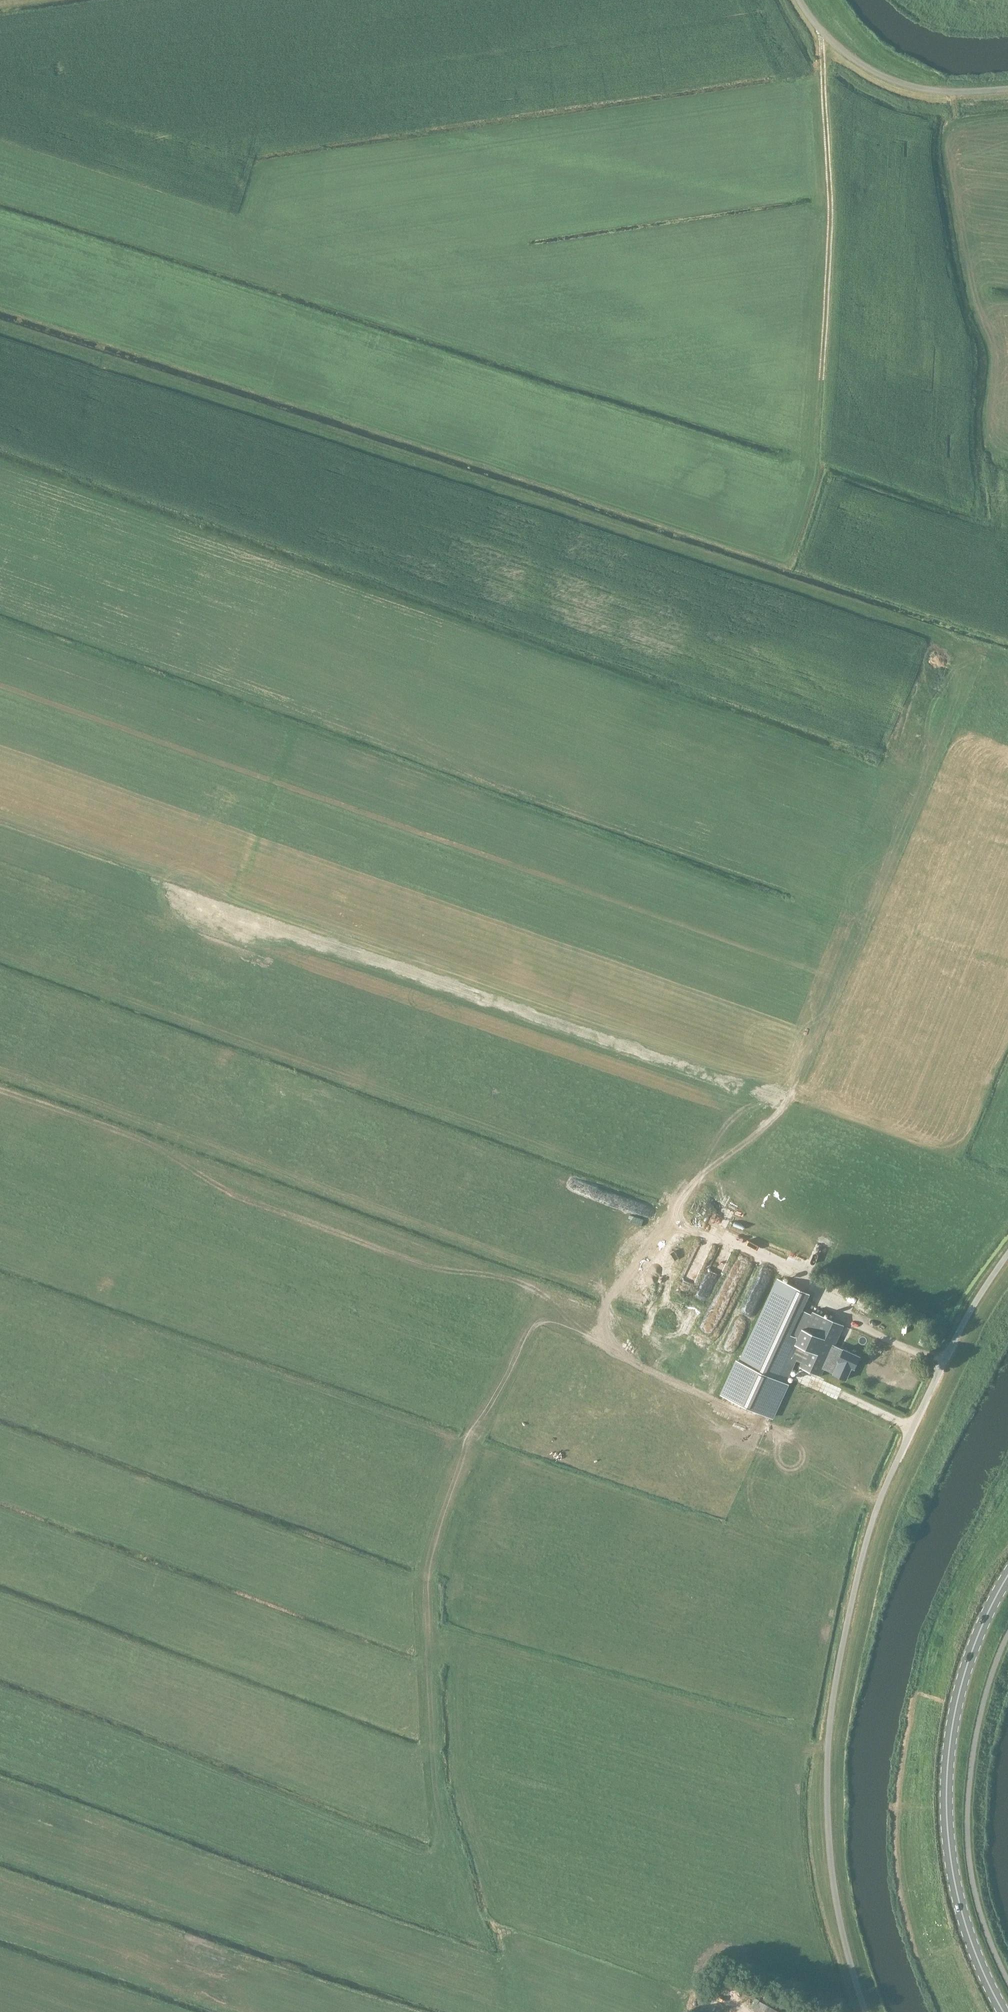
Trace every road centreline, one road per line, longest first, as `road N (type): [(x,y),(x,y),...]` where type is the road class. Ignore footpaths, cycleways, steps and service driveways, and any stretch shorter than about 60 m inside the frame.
road 1 (unclassified): [(865,2011),(838,1924),(828,1810),(831,1710),(849,1601),(909,1425),(1007,1252)]
road 2 (primary): [(1003,2011),(958,1901),(946,1797),(964,1676),(1007,1575)]
road 3 (unclassified): [(1007,1983),(974,1892),(967,1817),(980,1715),(1007,1632)]
road 4 (unclassified): [(1007,89),(901,84),(853,59),(799,0)]

